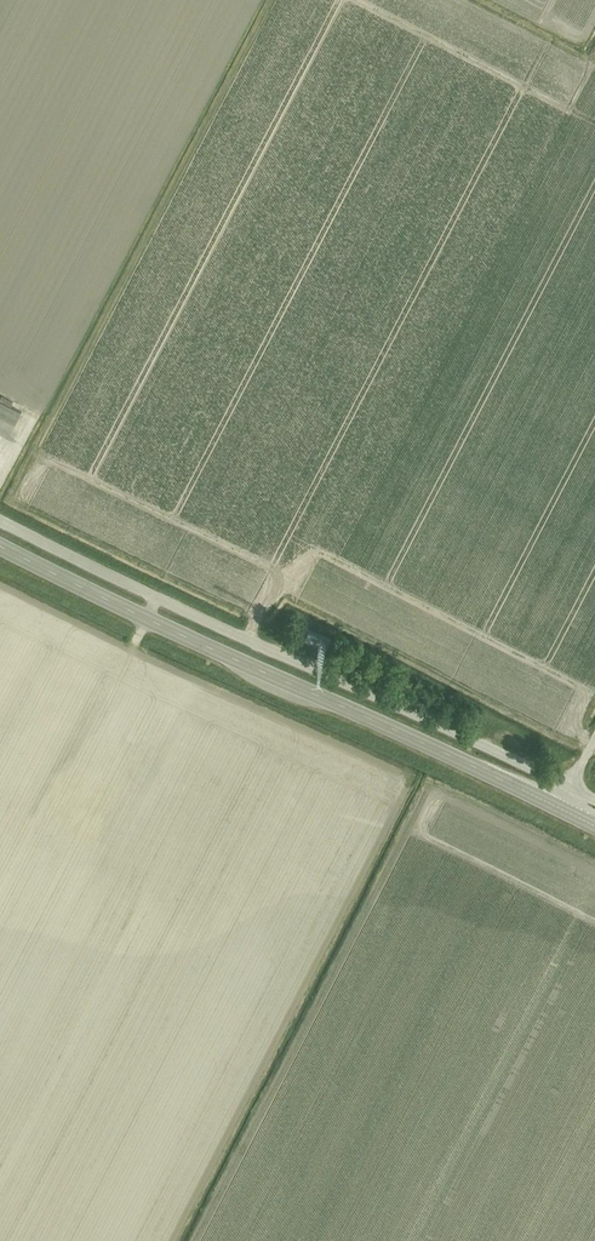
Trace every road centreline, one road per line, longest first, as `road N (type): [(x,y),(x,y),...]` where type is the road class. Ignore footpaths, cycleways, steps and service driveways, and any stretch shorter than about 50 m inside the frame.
road 1 (tertiary): [(594,826),(0,545)]
road 2 (unclassified): [(594,799),(0,520)]

